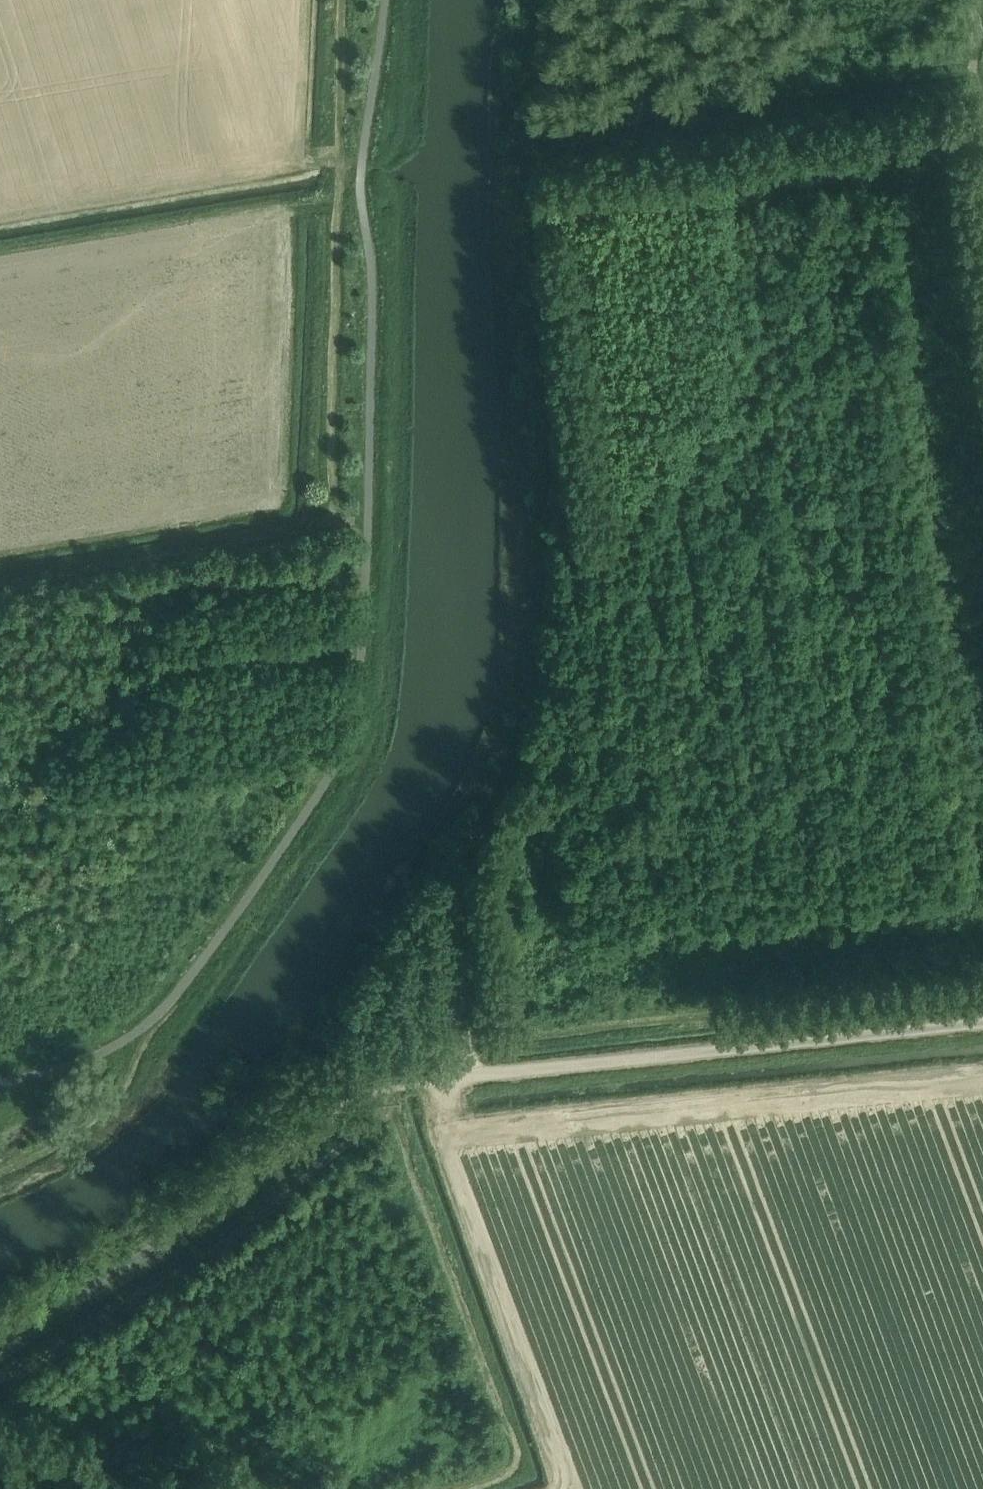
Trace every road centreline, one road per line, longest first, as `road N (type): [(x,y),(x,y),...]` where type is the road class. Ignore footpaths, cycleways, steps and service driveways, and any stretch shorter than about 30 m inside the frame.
road 1 (unclassified): [(368,1088),(982,1022)]

